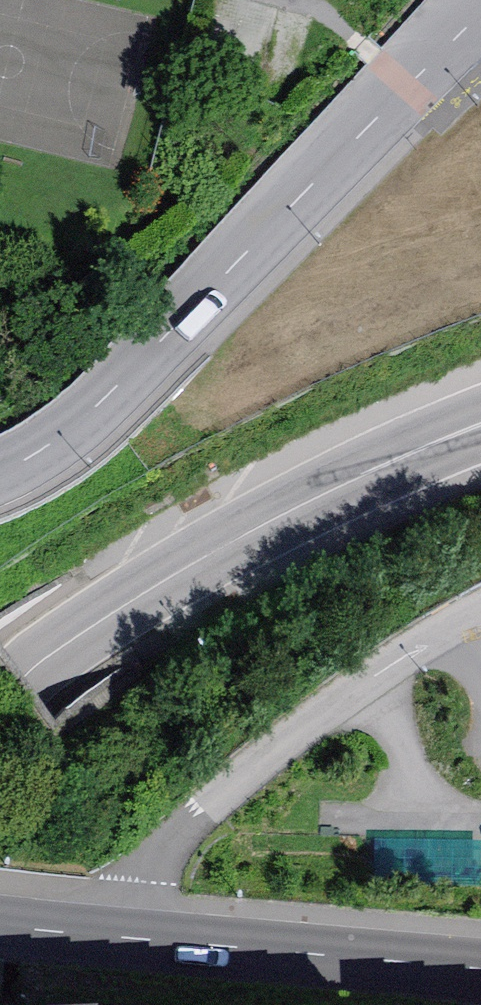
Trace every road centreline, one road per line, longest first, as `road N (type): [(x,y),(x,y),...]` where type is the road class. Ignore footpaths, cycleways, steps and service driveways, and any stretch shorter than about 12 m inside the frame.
road 1 (residential): [(0,476),(74,435),(139,372),(237,248),(480,11)]
road 2 (primary): [(0,691),(225,544),(480,424)]
road 3 (residential): [(480,956),(91,925),(0,905)]

